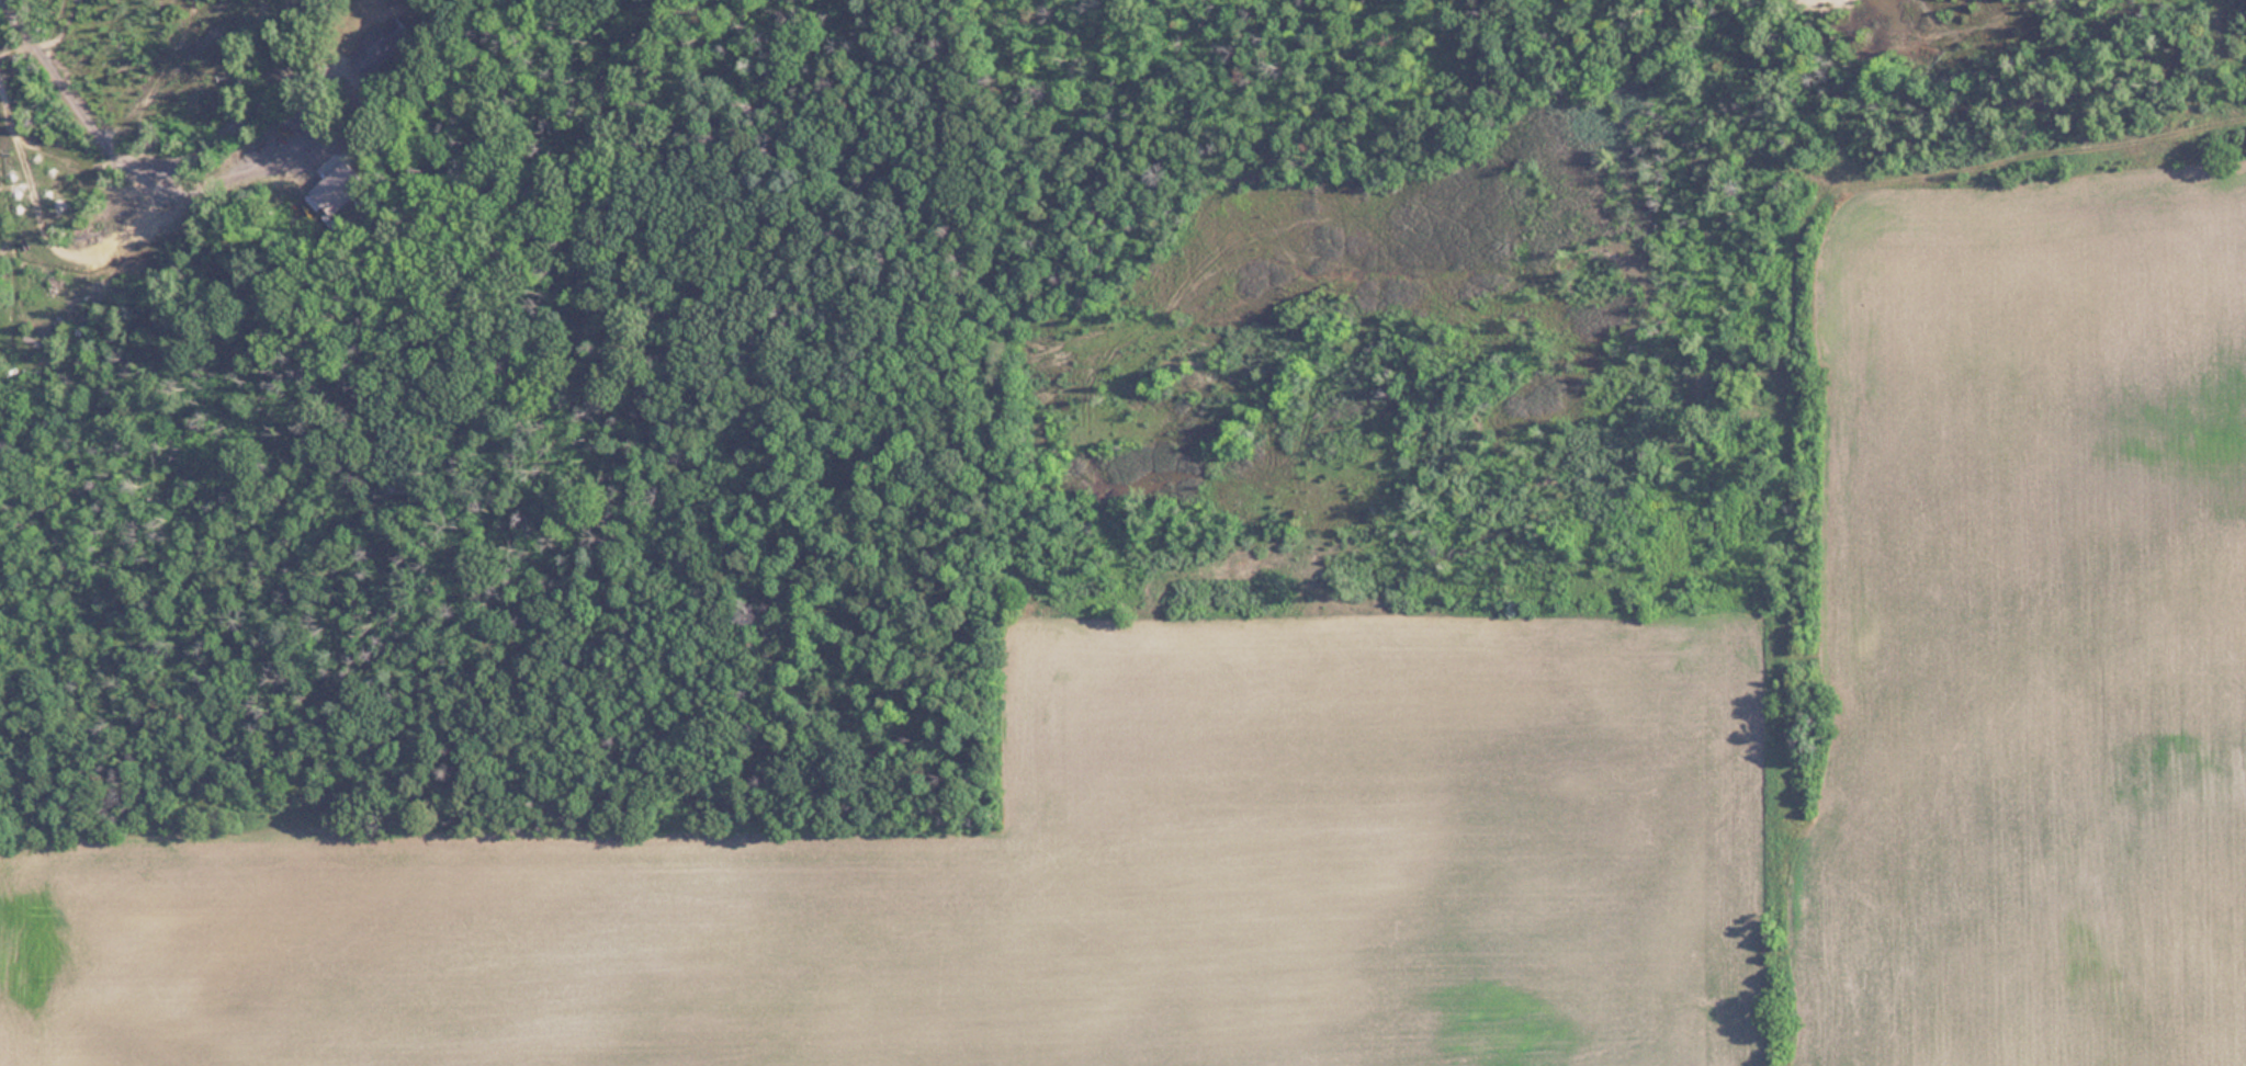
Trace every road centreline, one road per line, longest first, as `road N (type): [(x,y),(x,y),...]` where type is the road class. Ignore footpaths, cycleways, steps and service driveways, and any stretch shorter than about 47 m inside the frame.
road 1 (track): [(0,850),(69,866),(132,866),(403,791),(461,766),(554,750),(612,723),(742,632),(908,623),(1269,646),(1609,627),(1627,599),(1651,487),(1685,426),(1704,404),(1791,360)]
road 2 (track): [(1794,1065),(1790,205),(1812,183),(1931,211),(1963,202),(2006,165),(2045,149),(2245,127)]

